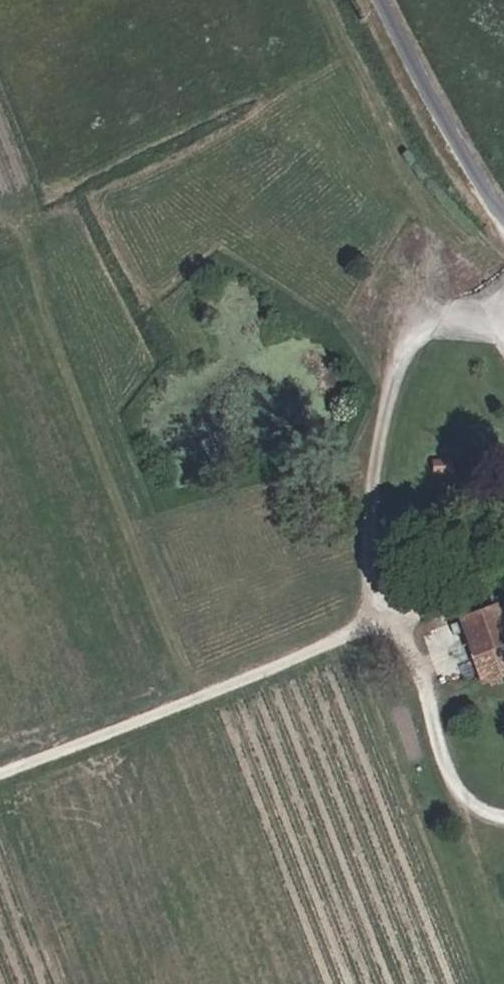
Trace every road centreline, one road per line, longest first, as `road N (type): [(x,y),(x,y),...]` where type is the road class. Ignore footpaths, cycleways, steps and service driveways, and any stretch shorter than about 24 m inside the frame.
road 1 (track): [(0,764),(290,664),(365,624),(391,446),(428,333),(503,297)]
road 2 (track): [(0,238),(30,226),(205,693)]
road 3 (track): [(365,624),(427,676),(465,799),(503,811)]
road 4 (unclassified): [(503,214),(452,140),(385,0)]
road 5 (track): [(30,226),(50,220),(0,81)]

